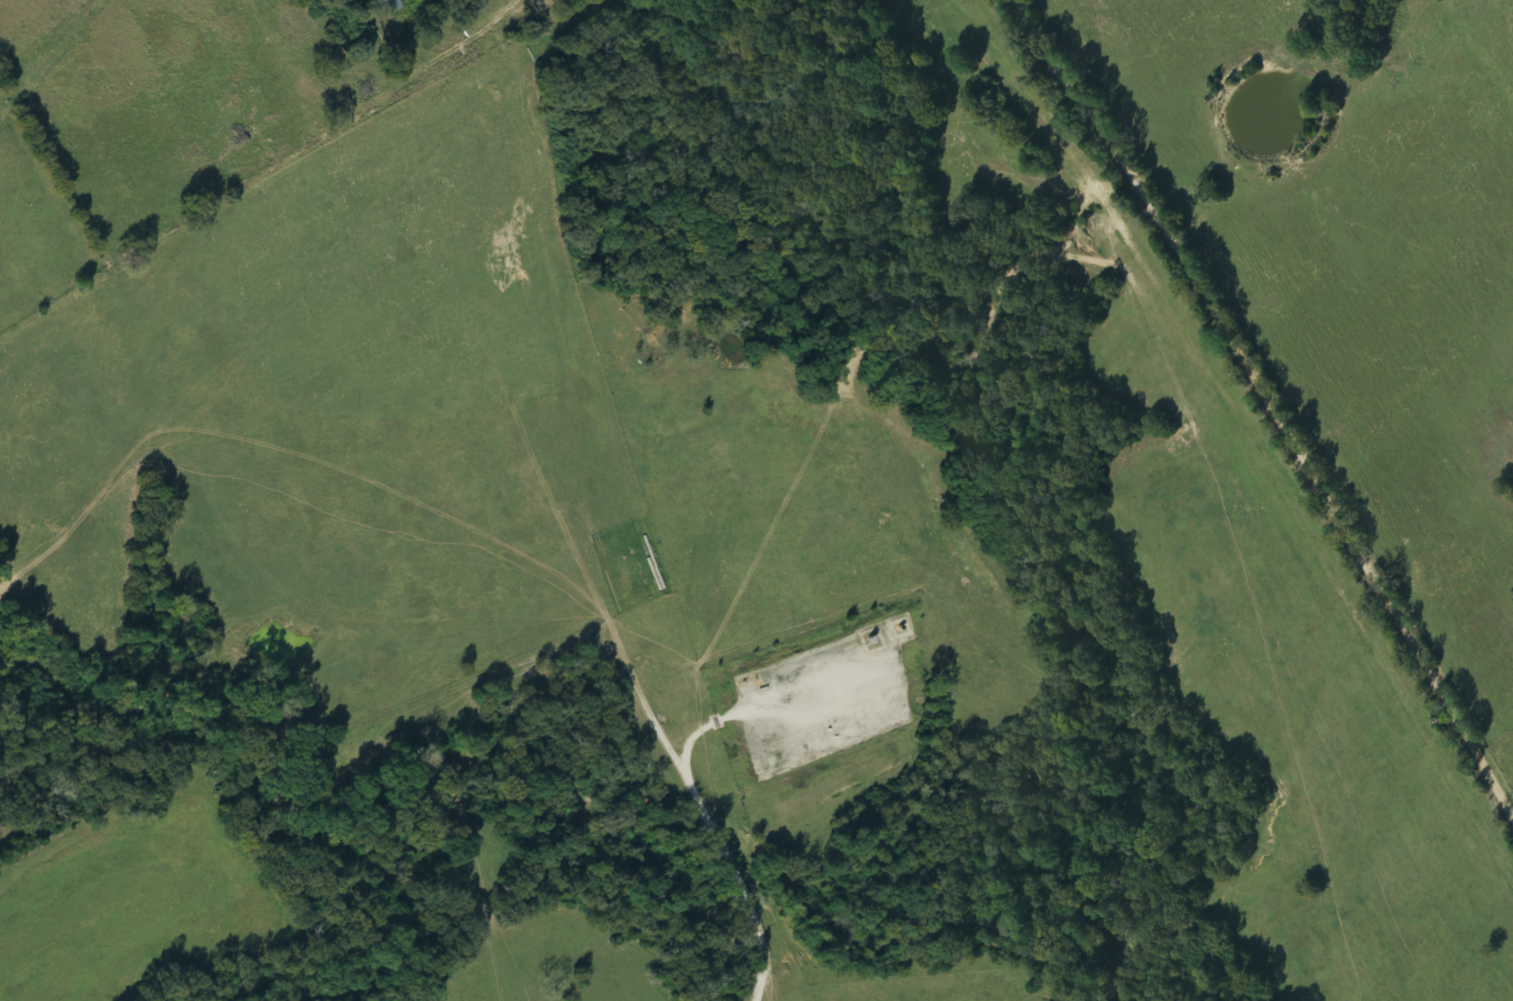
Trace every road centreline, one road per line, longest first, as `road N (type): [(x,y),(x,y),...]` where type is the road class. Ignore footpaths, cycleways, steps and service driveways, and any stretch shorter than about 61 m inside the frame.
road 1 (residential): [(1512,831),(1089,101),(1043,59),(1017,0)]

